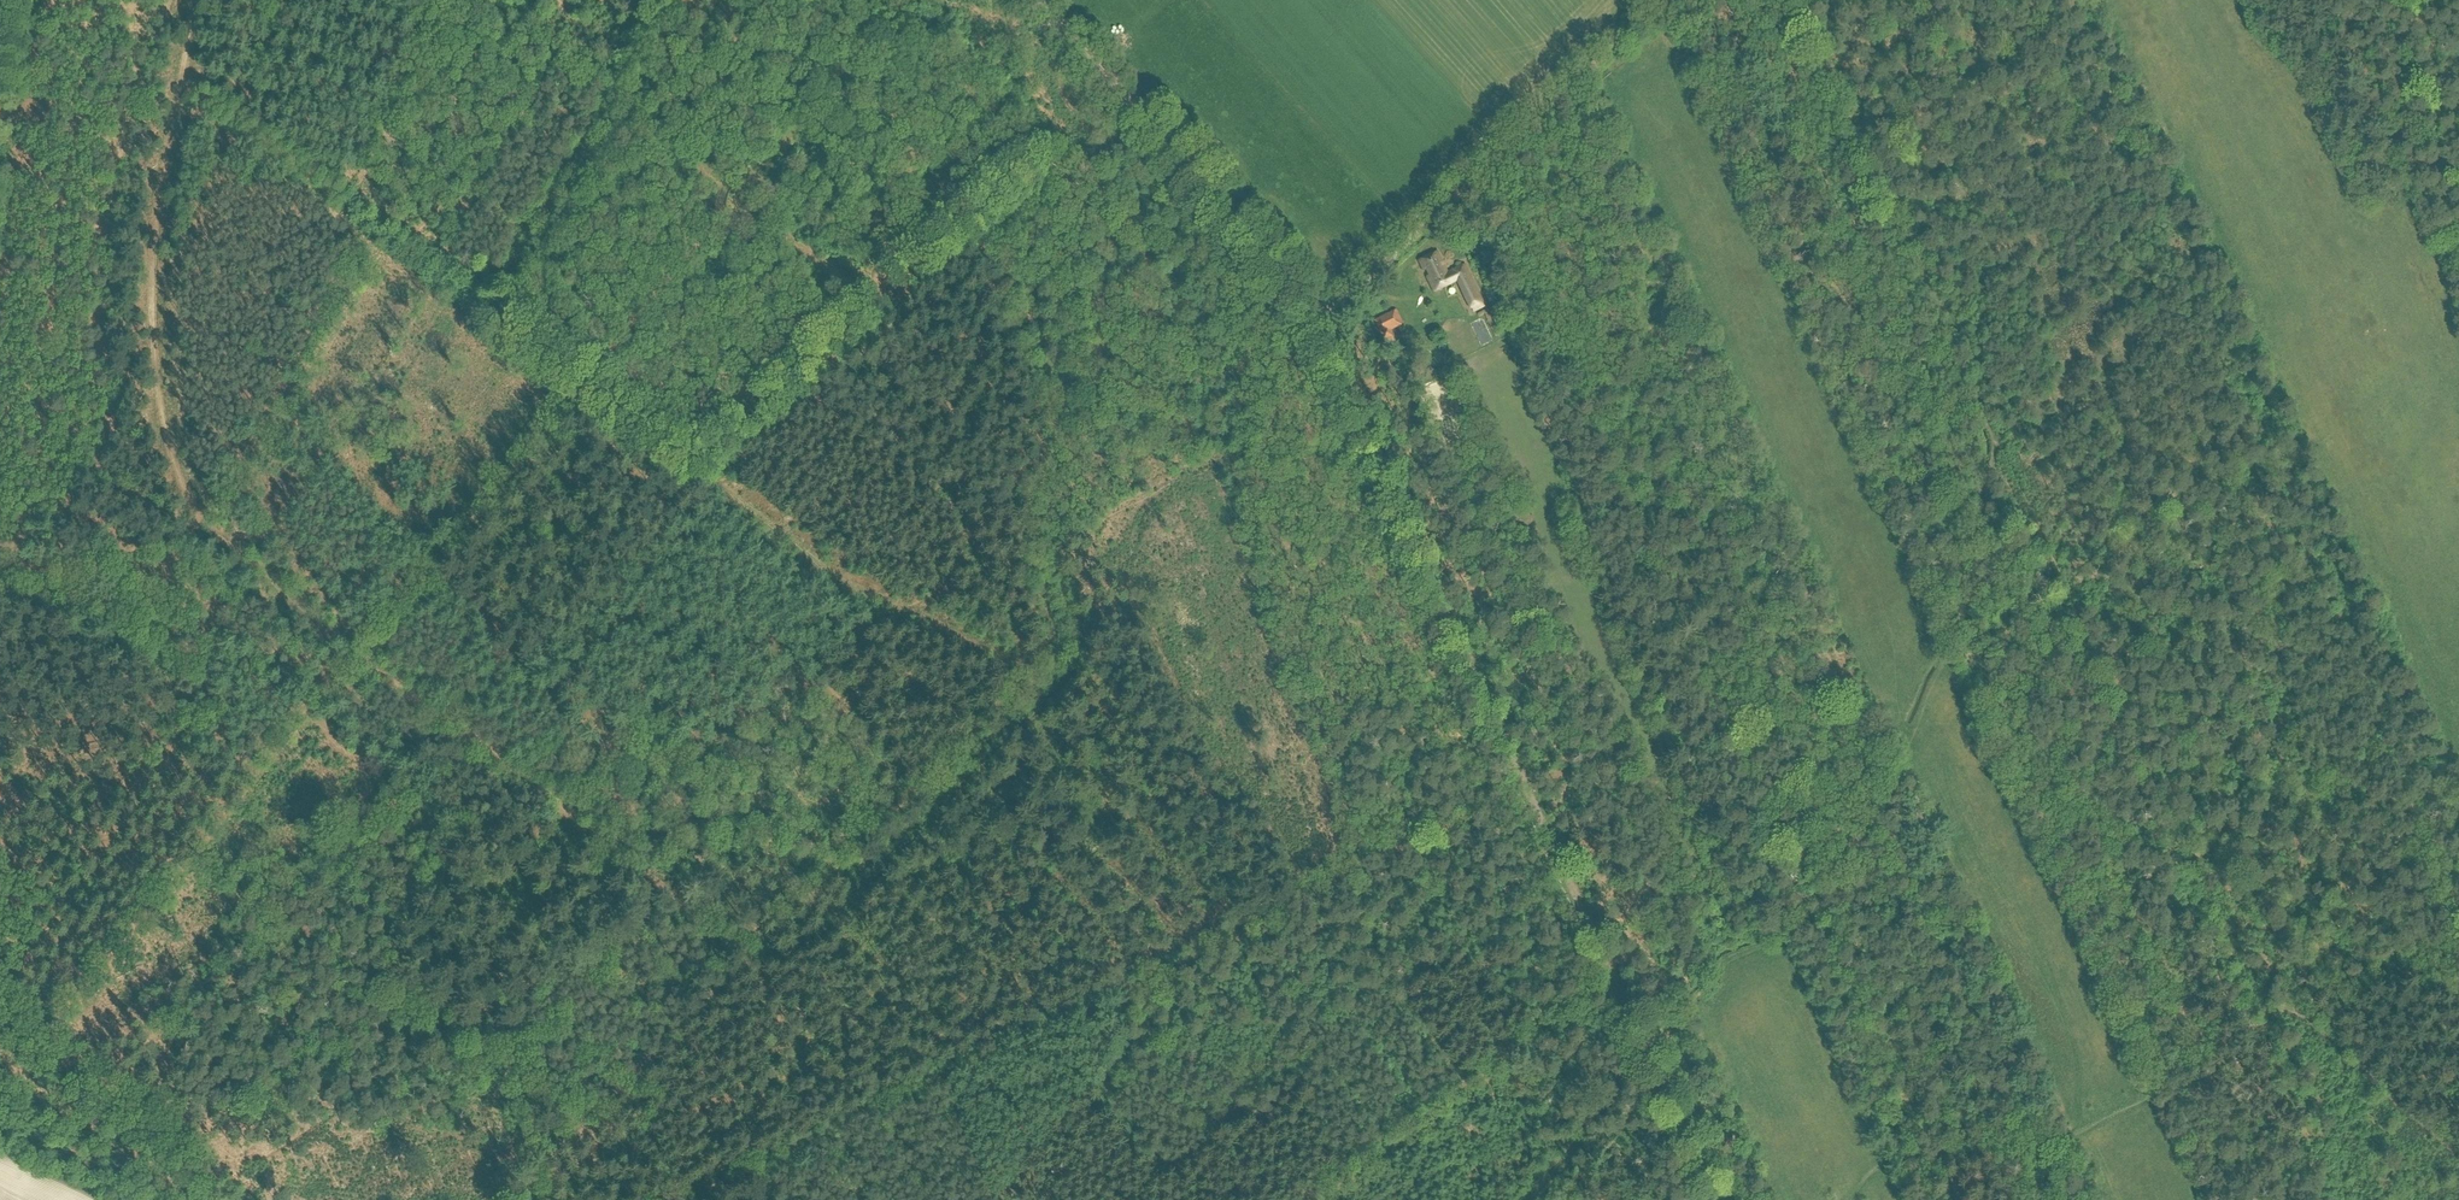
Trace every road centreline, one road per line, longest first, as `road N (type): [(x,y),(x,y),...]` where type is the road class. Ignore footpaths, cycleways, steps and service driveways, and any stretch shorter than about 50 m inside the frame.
road 1 (track): [(1730,1199),(1320,314)]
road 2 (track): [(1850,1199),(1880,1164),(1975,1156),(2068,1137),(2155,1095),(2182,1049),(2275,1007),(2357,980),(2404,976),(2458,985)]
road 3 (track): [(1320,314),(1667,0)]
road 4 (track): [(1040,0),(1320,314)]

